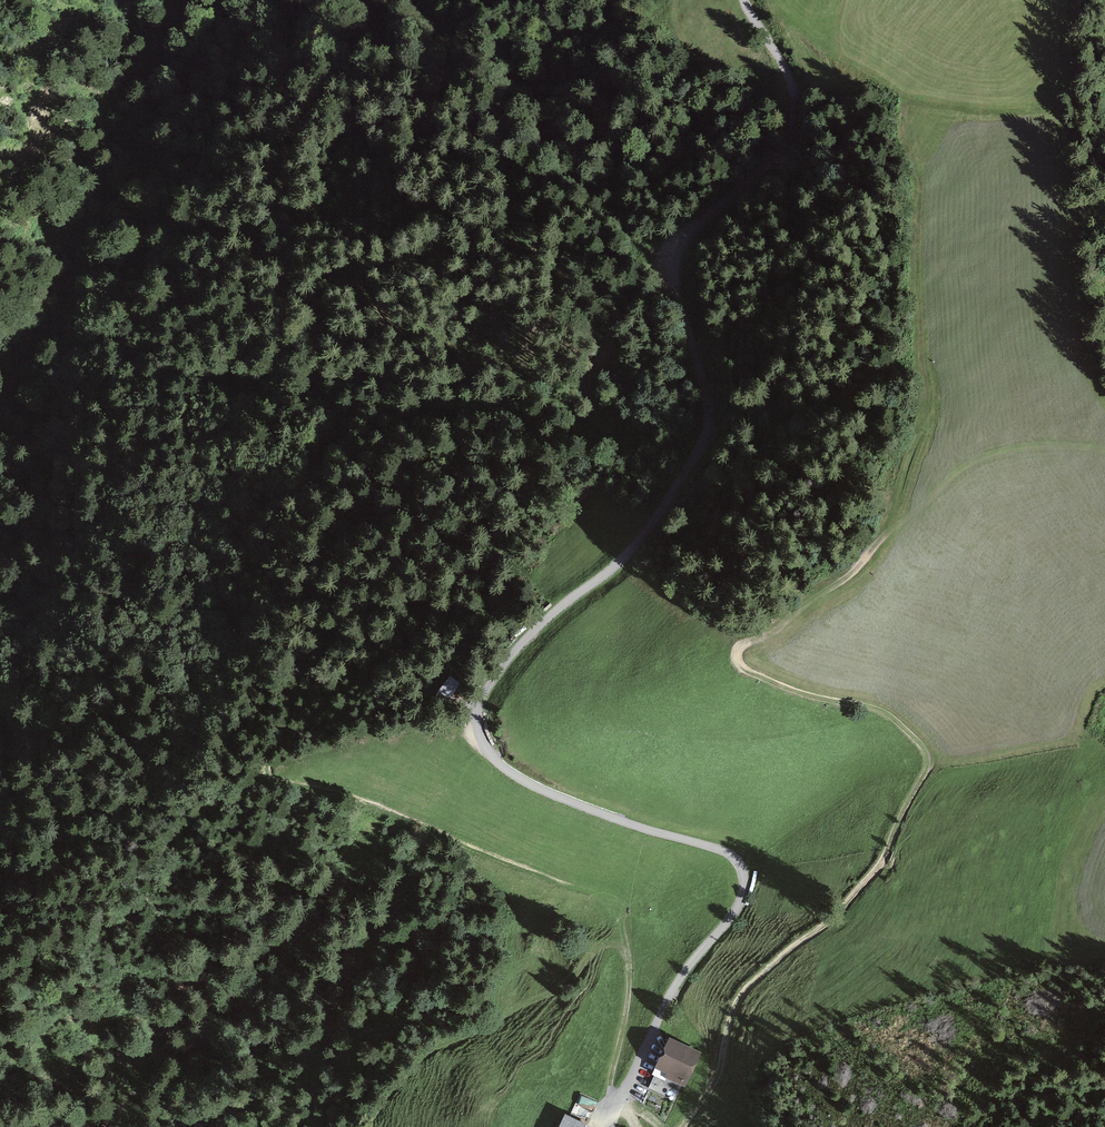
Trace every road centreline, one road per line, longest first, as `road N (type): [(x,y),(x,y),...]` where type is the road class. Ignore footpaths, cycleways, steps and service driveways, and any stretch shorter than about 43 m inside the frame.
road 1 (unclassified): [(744,0),(789,82),(791,118),(783,144),(758,175),(689,231),(675,255),(673,281),(704,394),(702,446),(645,534),(543,622),(478,710),(479,737),(506,770),(607,816),(720,850),(741,866),(736,911),(675,988),(603,1126)]
road 2 (track): [(399,119),(377,164),(365,301),(465,411),(333,538),(317,635),(267,776),(352,797),(612,905),(609,943)]
road 3 (track): [(683,1126),(720,1067),(742,992),(842,908),(887,851),(926,772),(924,753),(874,709),(760,678),(734,655),(854,569),(887,536),(917,434),(934,409)]
road 4 (track): [(614,1101),(629,972),(626,954),(609,943),(562,989),(422,1055),(368,1126)]
road 5 (track): [(0,196),(160,58)]

